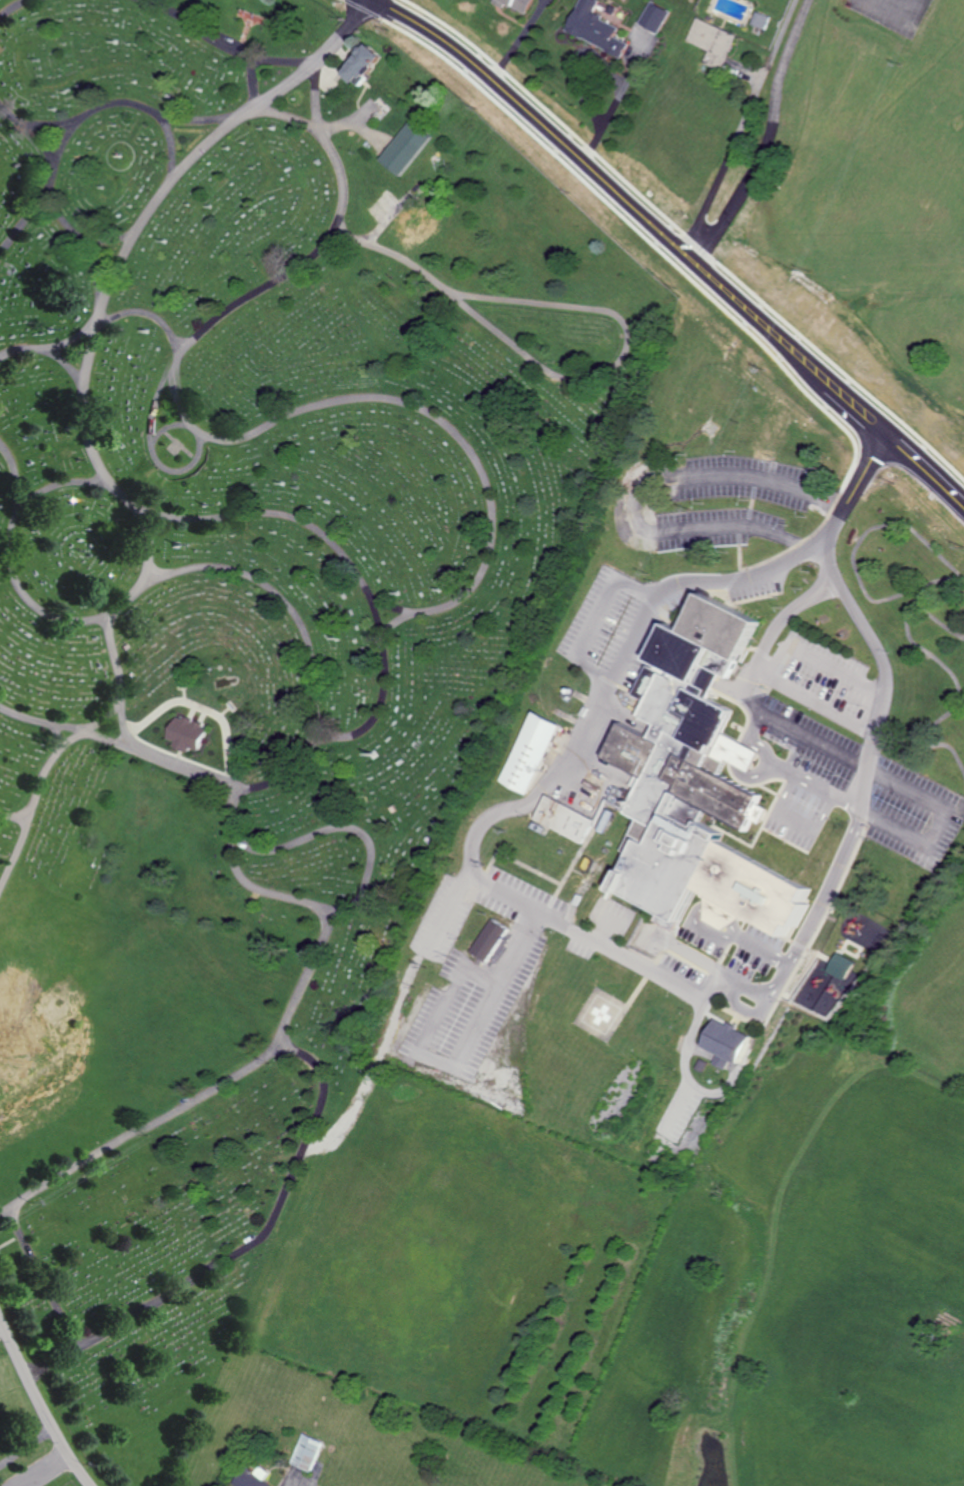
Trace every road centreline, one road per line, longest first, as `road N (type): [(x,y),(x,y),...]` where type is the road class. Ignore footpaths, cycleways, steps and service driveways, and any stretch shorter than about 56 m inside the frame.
road 1 (secondary): [(963,528),(429,51),(365,4)]
road 2 (tertiary): [(96,1485),(0,1313)]

